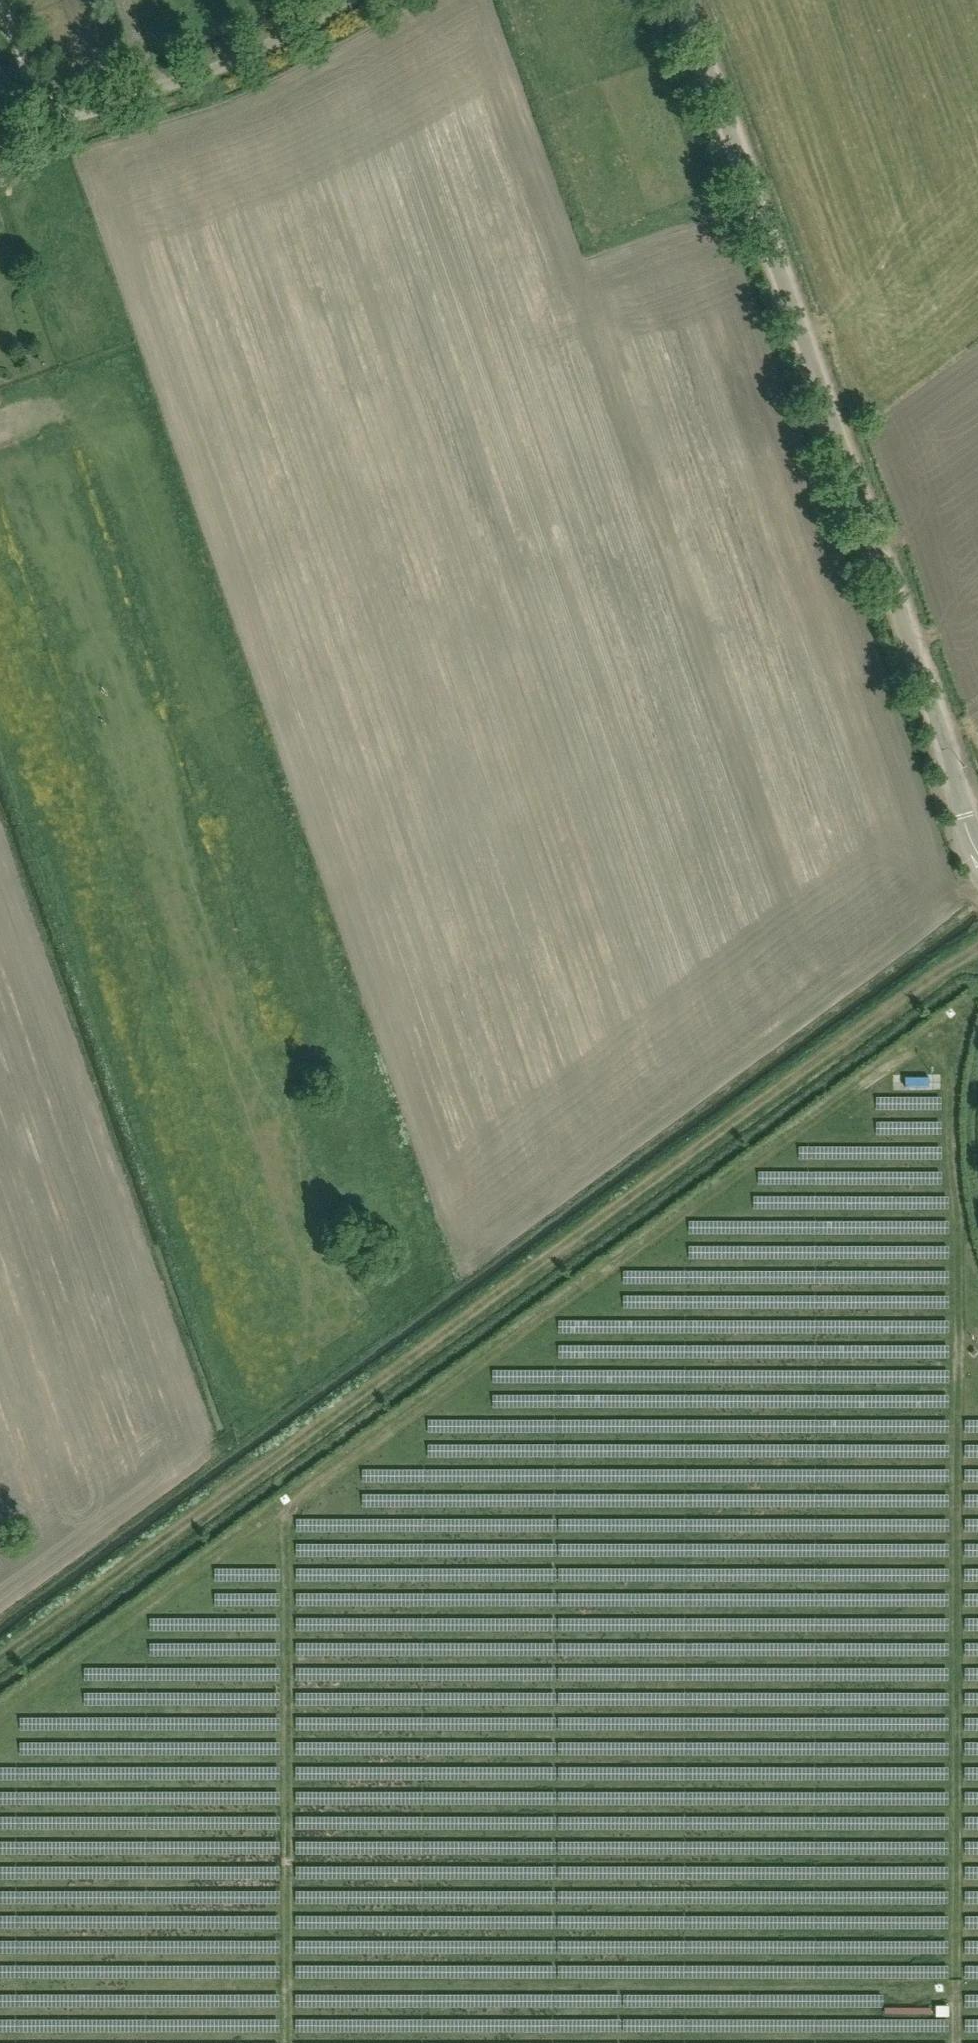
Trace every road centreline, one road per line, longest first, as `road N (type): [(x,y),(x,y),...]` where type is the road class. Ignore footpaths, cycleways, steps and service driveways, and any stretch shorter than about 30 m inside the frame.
road 1 (unclassified): [(977,854),(945,738),(683,0)]
road 2 (residential): [(0,142),(251,51),(345,0)]

